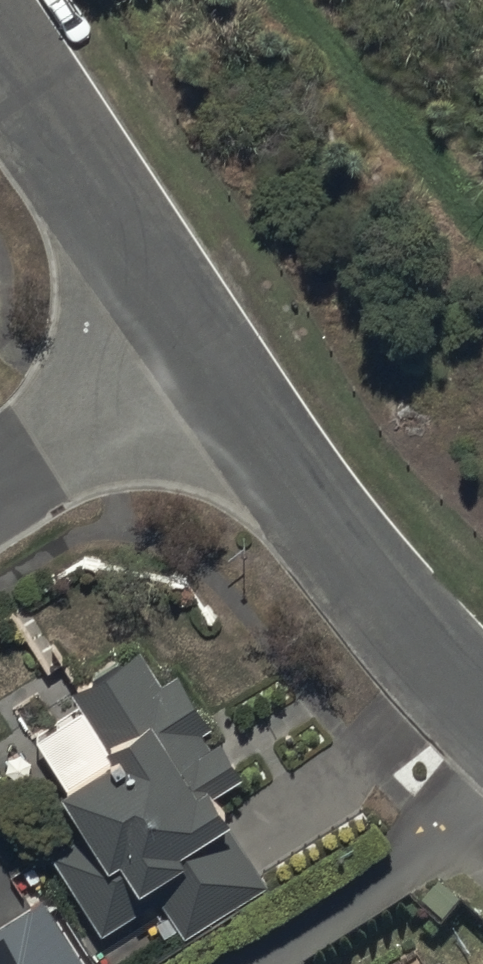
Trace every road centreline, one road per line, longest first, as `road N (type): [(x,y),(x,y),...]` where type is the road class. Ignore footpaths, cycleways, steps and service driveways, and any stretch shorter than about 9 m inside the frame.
road 1 (unclassified): [(202,366),(407,646),(482,728)]
road 2 (unclassified): [(0,74),(202,366)]
road 3 (residential): [(482,814),(250,963)]
road 4 (residential): [(0,491),(202,366)]

